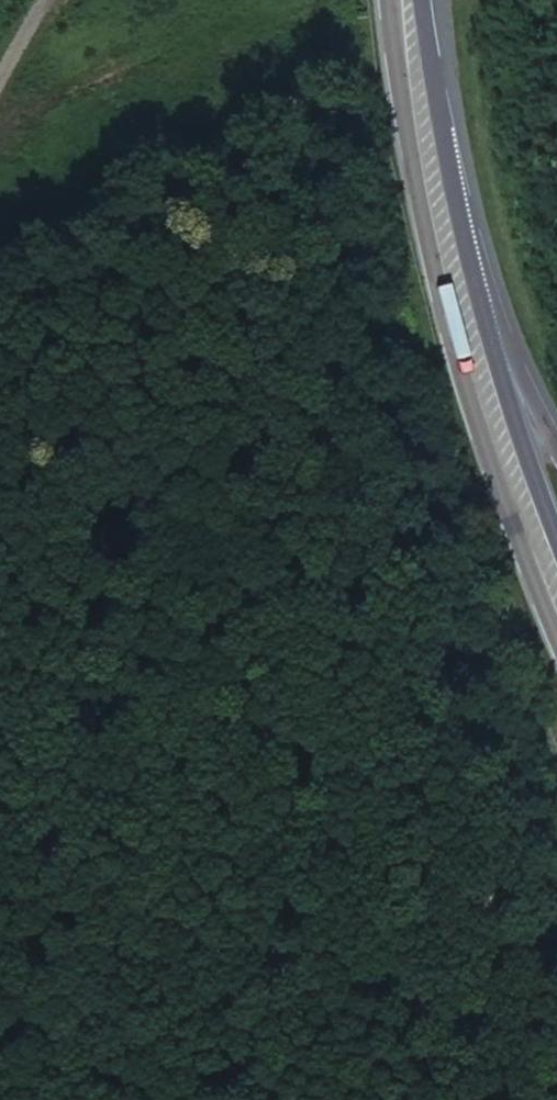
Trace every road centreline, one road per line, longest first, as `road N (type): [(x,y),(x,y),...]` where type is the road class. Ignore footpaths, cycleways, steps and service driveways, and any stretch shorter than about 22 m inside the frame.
road 1 (secondary): [(388,0),(408,173),(457,378),(556,645)]
road 2 (secondary): [(500,366),(437,90),(426,0)]
road 3 (secondary): [(556,553),(509,422),(500,366)]

